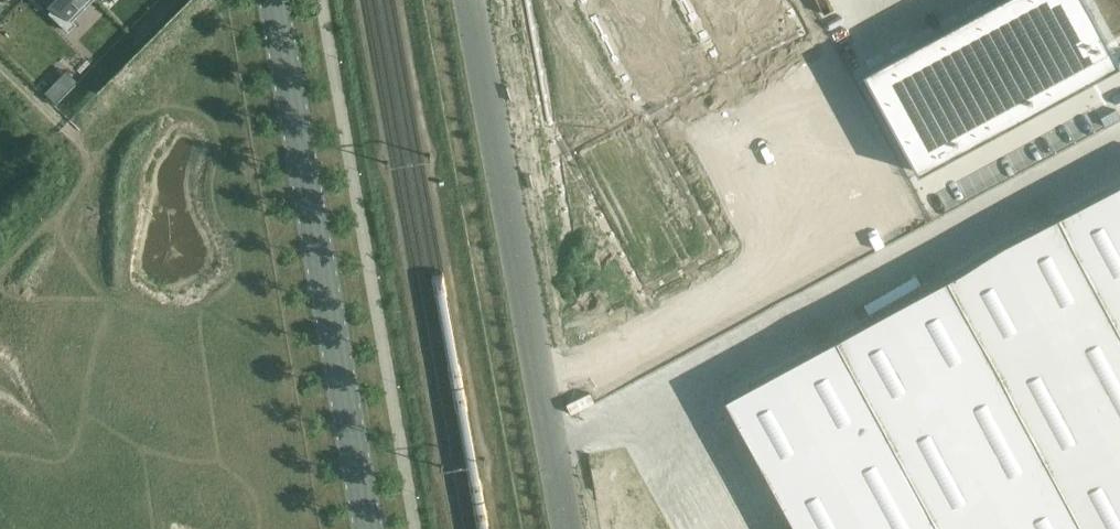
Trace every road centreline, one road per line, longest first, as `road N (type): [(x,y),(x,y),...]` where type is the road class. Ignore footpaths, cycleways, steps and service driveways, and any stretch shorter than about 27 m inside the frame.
road 1 (residential): [(470,0),(568,528)]
road 2 (tertiary): [(370,528),(274,0)]

